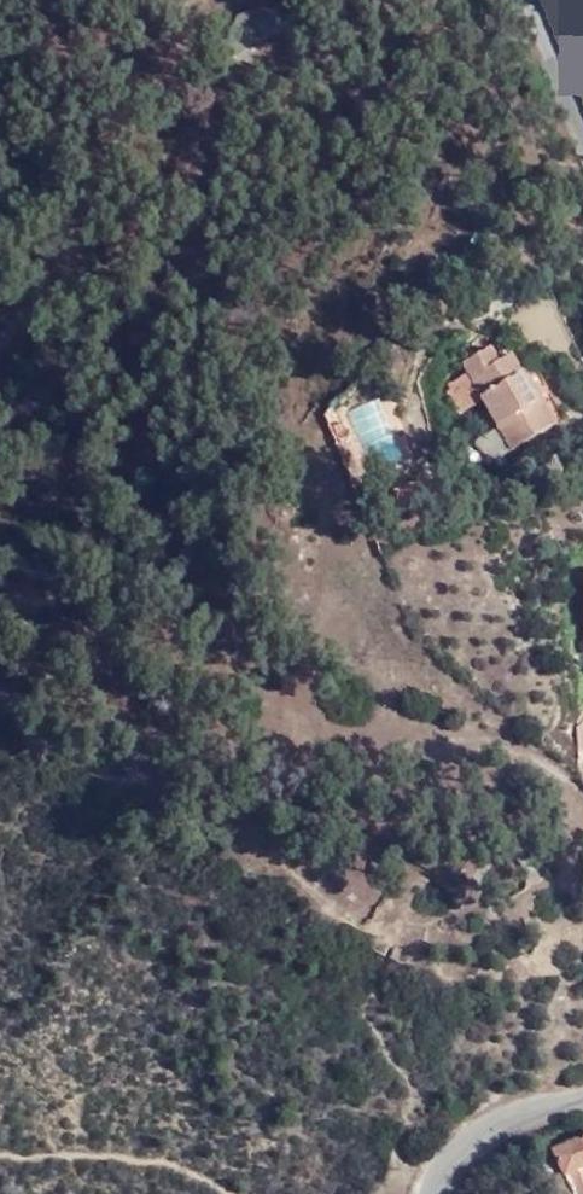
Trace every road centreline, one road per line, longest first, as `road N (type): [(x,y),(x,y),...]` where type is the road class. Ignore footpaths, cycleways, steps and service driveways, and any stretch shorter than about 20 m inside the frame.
road 1 (track): [(186,0),(84,201),(0,315)]
road 2 (unclassified): [(582,1100),(495,1125),(457,1159),(435,1193)]

